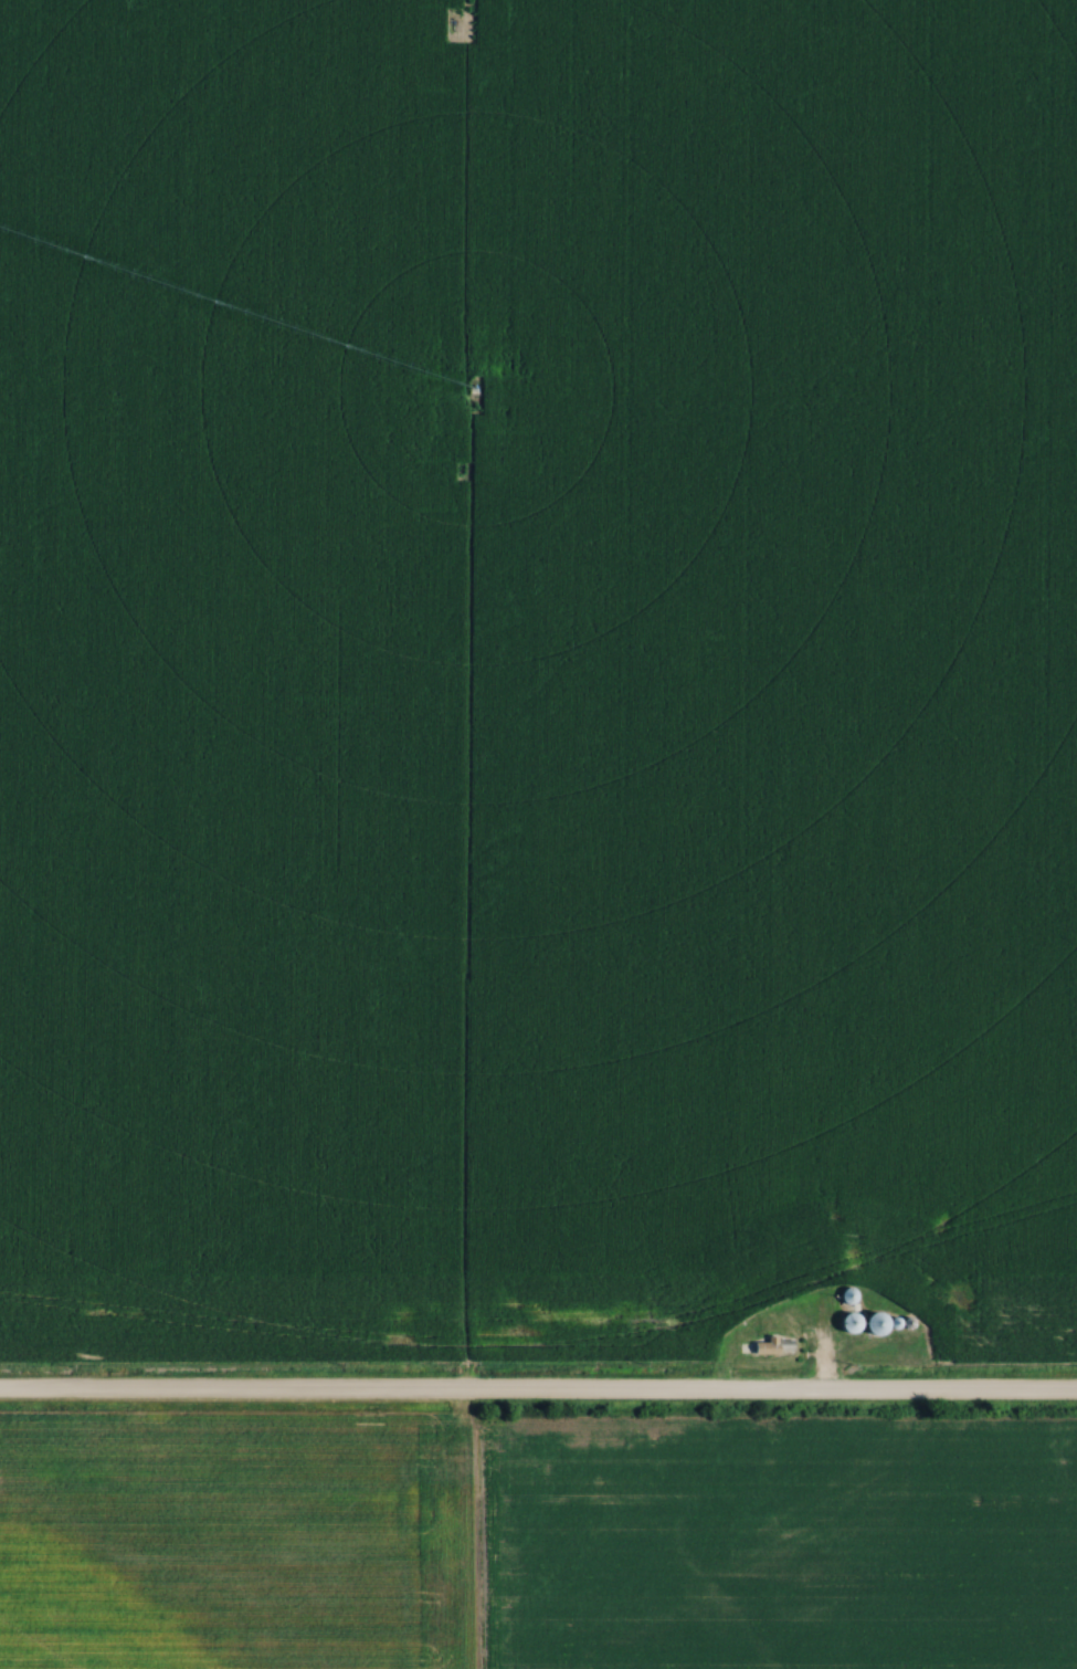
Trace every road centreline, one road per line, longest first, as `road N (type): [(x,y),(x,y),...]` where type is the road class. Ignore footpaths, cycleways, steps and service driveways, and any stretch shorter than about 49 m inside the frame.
road 1 (residential): [(0,1398),(1076,1399)]

